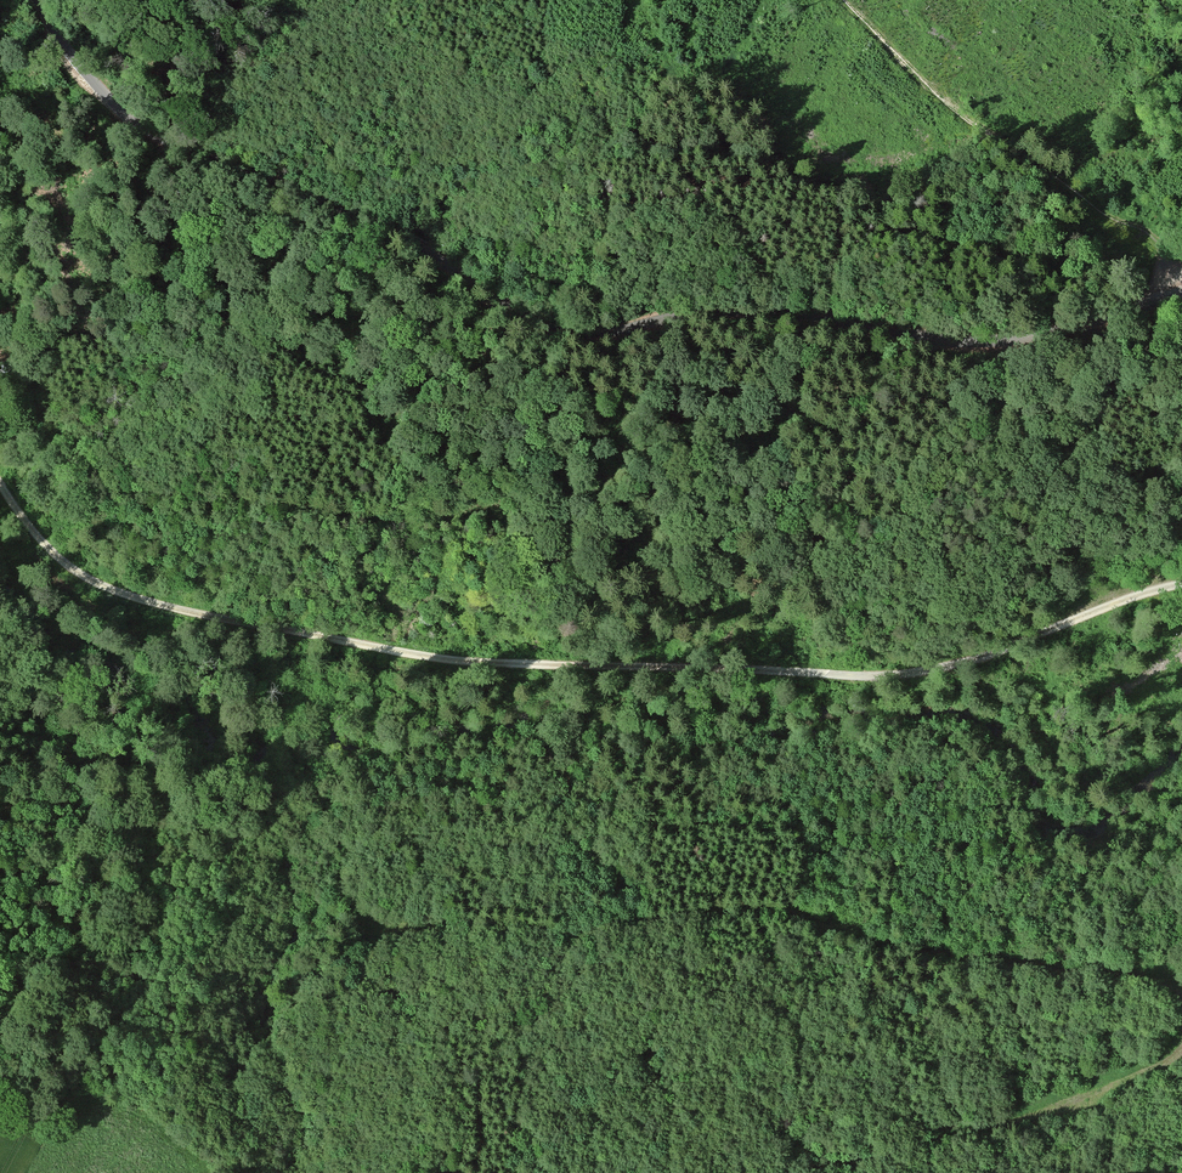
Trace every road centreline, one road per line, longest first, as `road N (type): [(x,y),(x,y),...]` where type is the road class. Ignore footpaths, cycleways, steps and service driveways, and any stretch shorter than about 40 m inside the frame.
road 1 (unclassified): [(1181,299),(988,343),(784,310),(697,312),(586,332),(537,324),(369,219),(149,130),(90,80),(38,0)]
road 2 (track): [(0,482),(42,543),(102,587),(192,612),(486,662),(910,673),(991,655),(1181,584)]
road 3 (track): [(840,546),(755,525),(555,513),(364,514),(103,484),(0,454)]
road 4 (track): [(1181,994),(1140,974),(849,935),(773,904),(708,906),(573,934),(504,921),(382,920)]
road 5 (track): [(802,1172),(1028,1117),(1181,1048)]
road 6 (track): [(110,251),(81,221),(61,122),(51,106),(0,79)]

